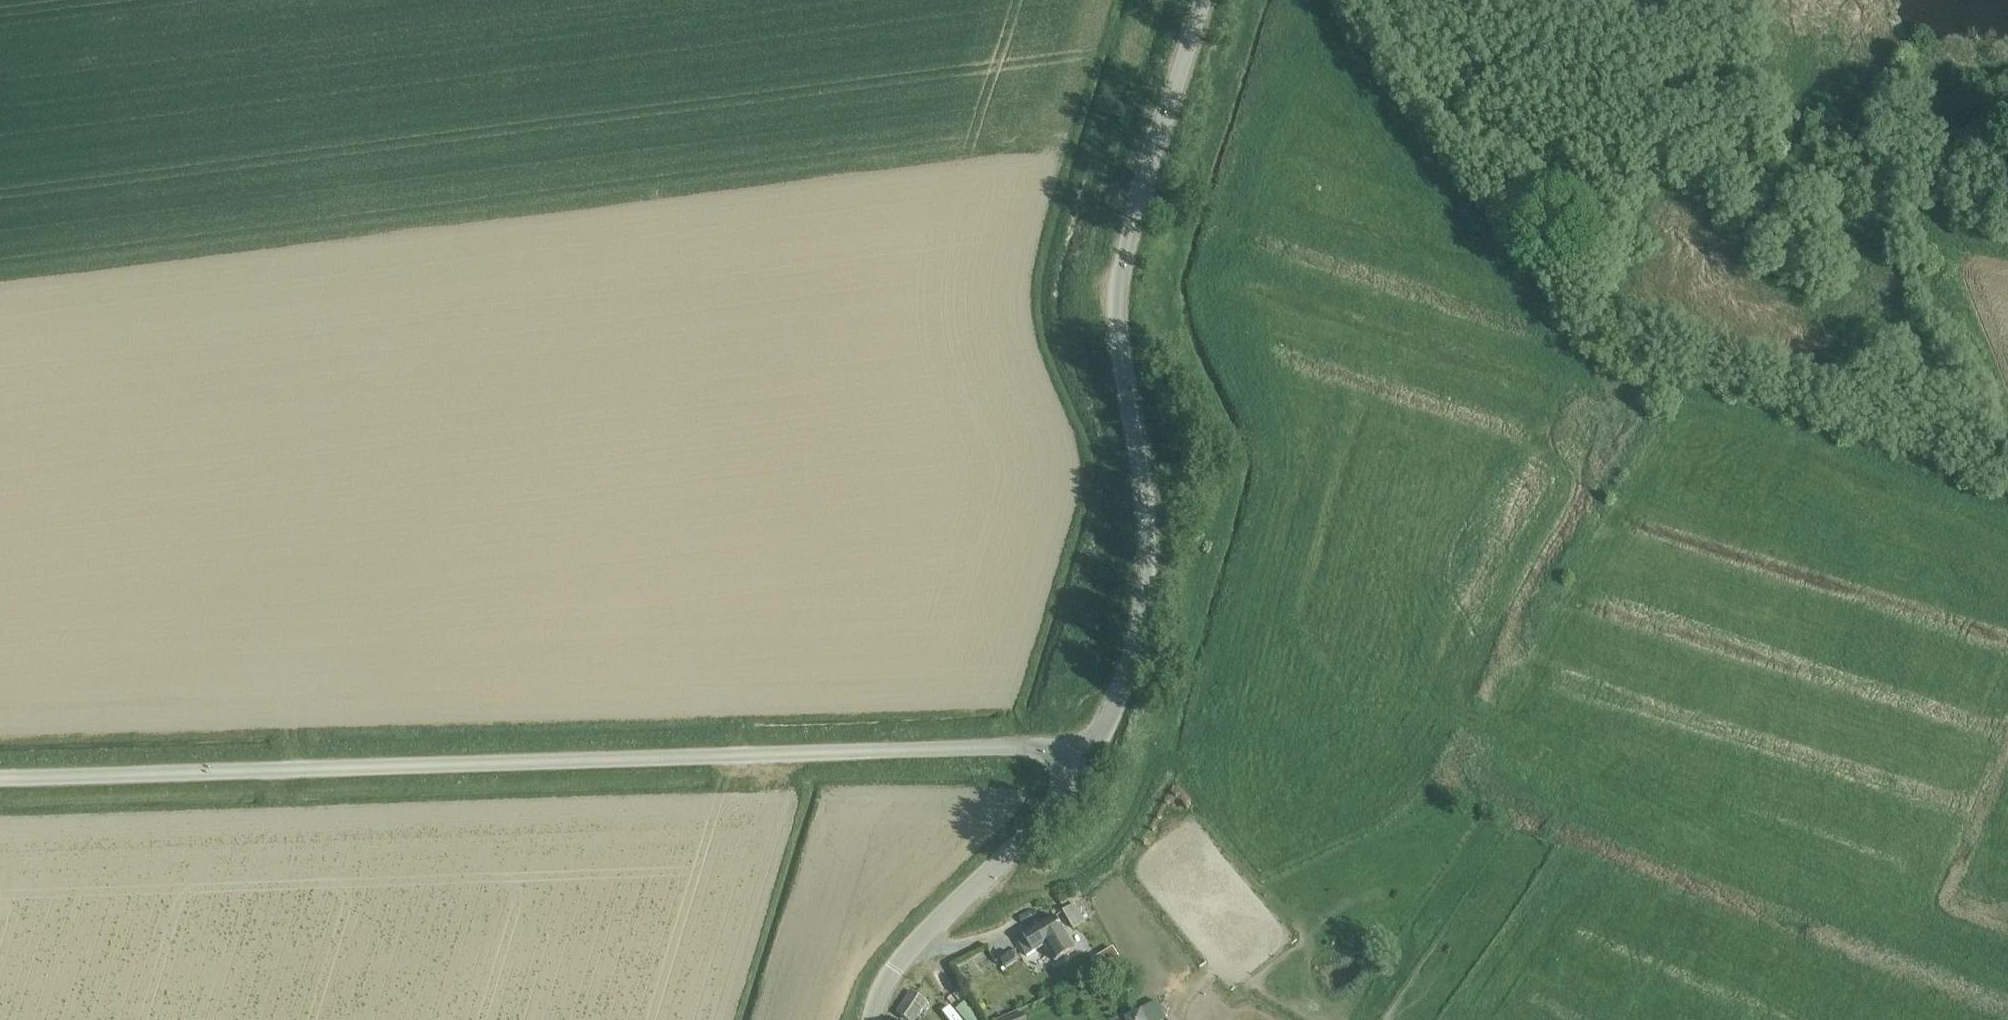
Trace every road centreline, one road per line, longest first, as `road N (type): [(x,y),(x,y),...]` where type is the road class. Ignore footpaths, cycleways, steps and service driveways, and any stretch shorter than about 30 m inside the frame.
road 1 (unclassified): [(0,779),(1015,747),(1050,749),(1083,768)]
road 2 (tertiary): [(1083,768),(1128,676),(1147,579),(1118,323),(1121,277),(1204,0)]
road 3 (tertiary): [(872,1019),(897,965),(1083,768)]

